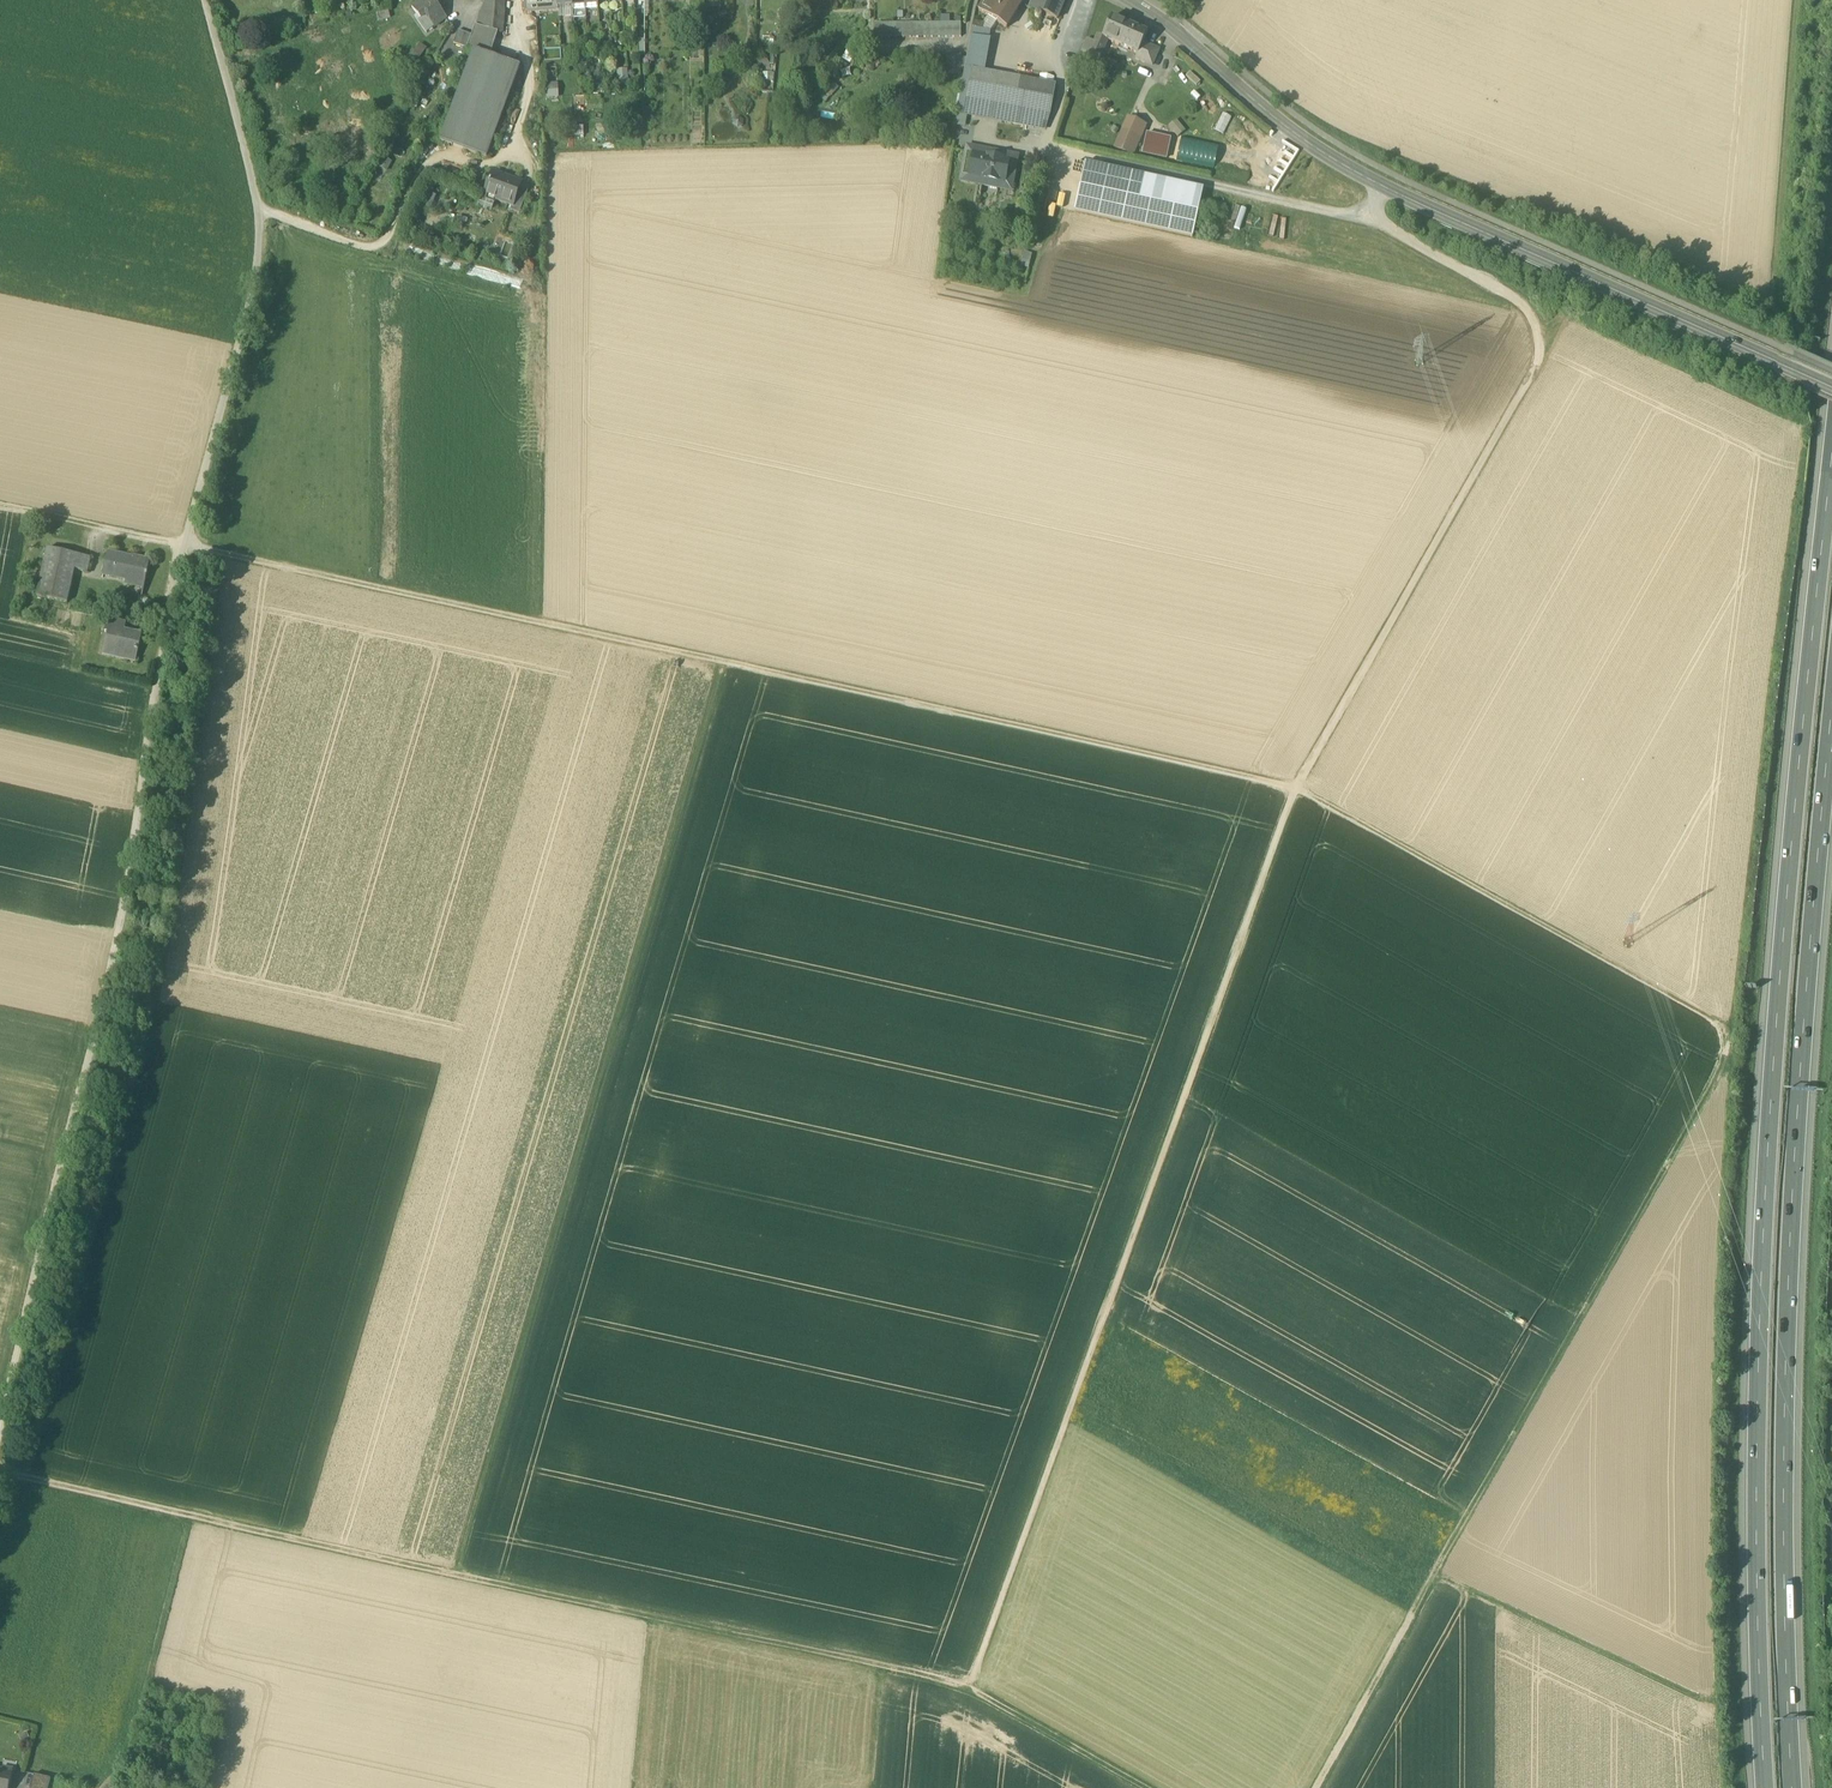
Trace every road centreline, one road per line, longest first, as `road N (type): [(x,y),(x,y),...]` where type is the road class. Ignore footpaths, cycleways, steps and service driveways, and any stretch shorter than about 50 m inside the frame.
road 1 (unclassified): [(204,0),(261,210),(253,305),(183,542),(114,956),(0,1426)]
road 2 (motorway): [(1831,459),(1788,881),(1765,1217),(1758,1535),(1767,1787)]
road 3 (track): [(1295,788),(100,523)]
road 4 (motorway): [(1795,1787),(1786,1340),(1831,713)]
road 5 (track): [(0,1473),(972,1684)]
road 6 (track): [(972,1684),(1295,788)]
road 7 (track): [(452,1572),(721,661)]
road 8 (track): [(1315,1787),(1722,1064)]
road 9 (tertiary): [(1129,0),(1339,164),(1831,391)]
road 10 (track): [(1295,788),(1539,357),(1538,333),(1520,303),(1367,219),(1381,187)]
road 11 (track): [(1295,788),(1725,1029),(1722,1064)]
road 12 (track): [(1435,1574),(1719,1702)]
road 13 (track): [(189,1514),(126,1751),(100,1787)]
road 14 (track): [(261,210),(361,246),(381,243),(420,169)]
road 15 (track): [(972,1684),(1144,1787)]

